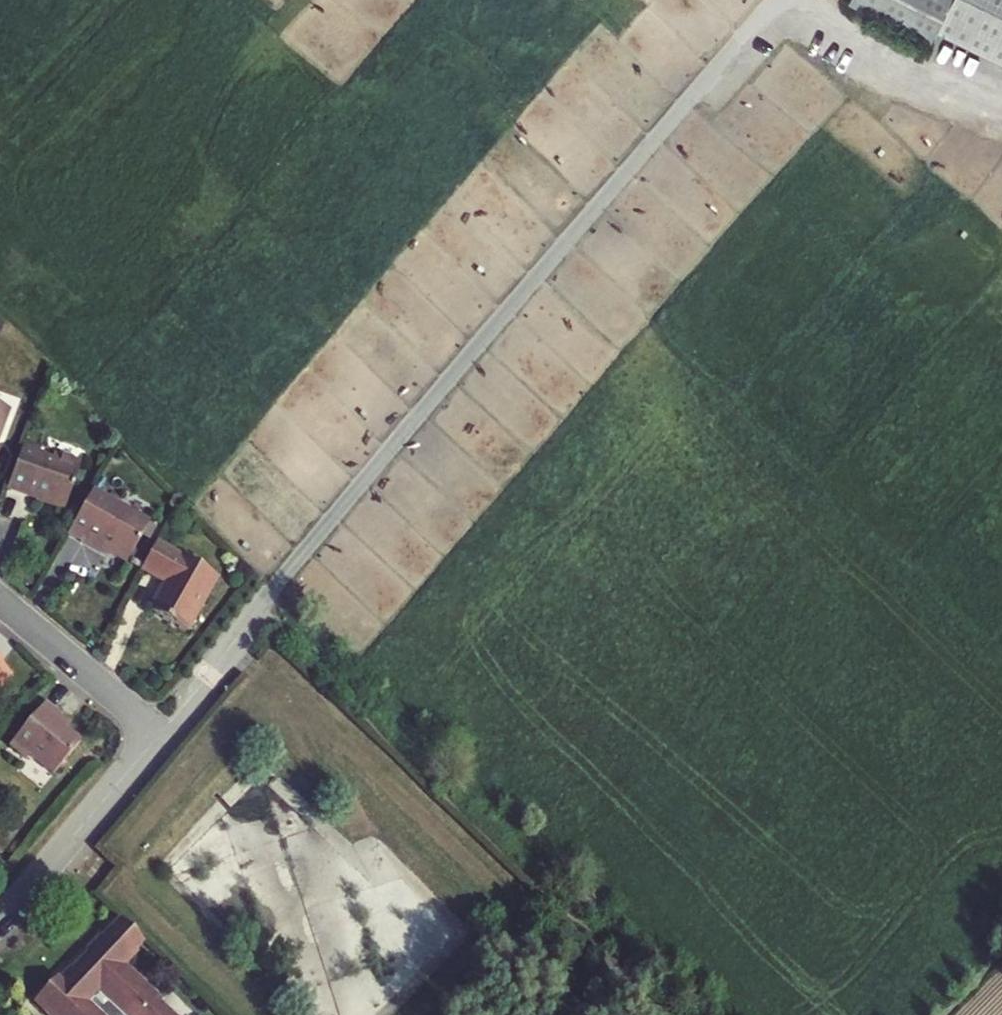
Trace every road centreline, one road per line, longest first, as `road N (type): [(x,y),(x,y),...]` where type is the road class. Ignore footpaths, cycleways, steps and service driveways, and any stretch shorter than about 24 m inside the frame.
road 1 (residential): [(0,915),(159,735)]
road 2 (track): [(821,0),(881,58),(1001,101)]
road 3 (residential): [(159,735),(0,602)]
road 4 (residential): [(159,735),(272,591)]

